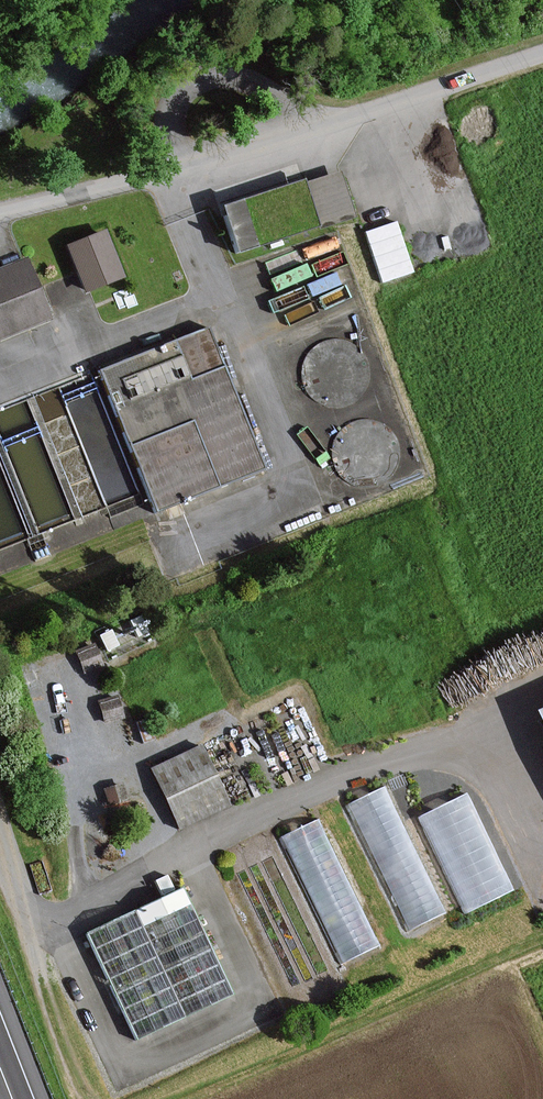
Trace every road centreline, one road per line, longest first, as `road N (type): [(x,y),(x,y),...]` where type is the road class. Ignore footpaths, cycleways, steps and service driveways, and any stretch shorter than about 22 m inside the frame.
road 1 (unclassified): [(542,53),(376,110),(0,213)]
road 2 (unclassified): [(0,830),(18,893),(41,926),(323,793)]

